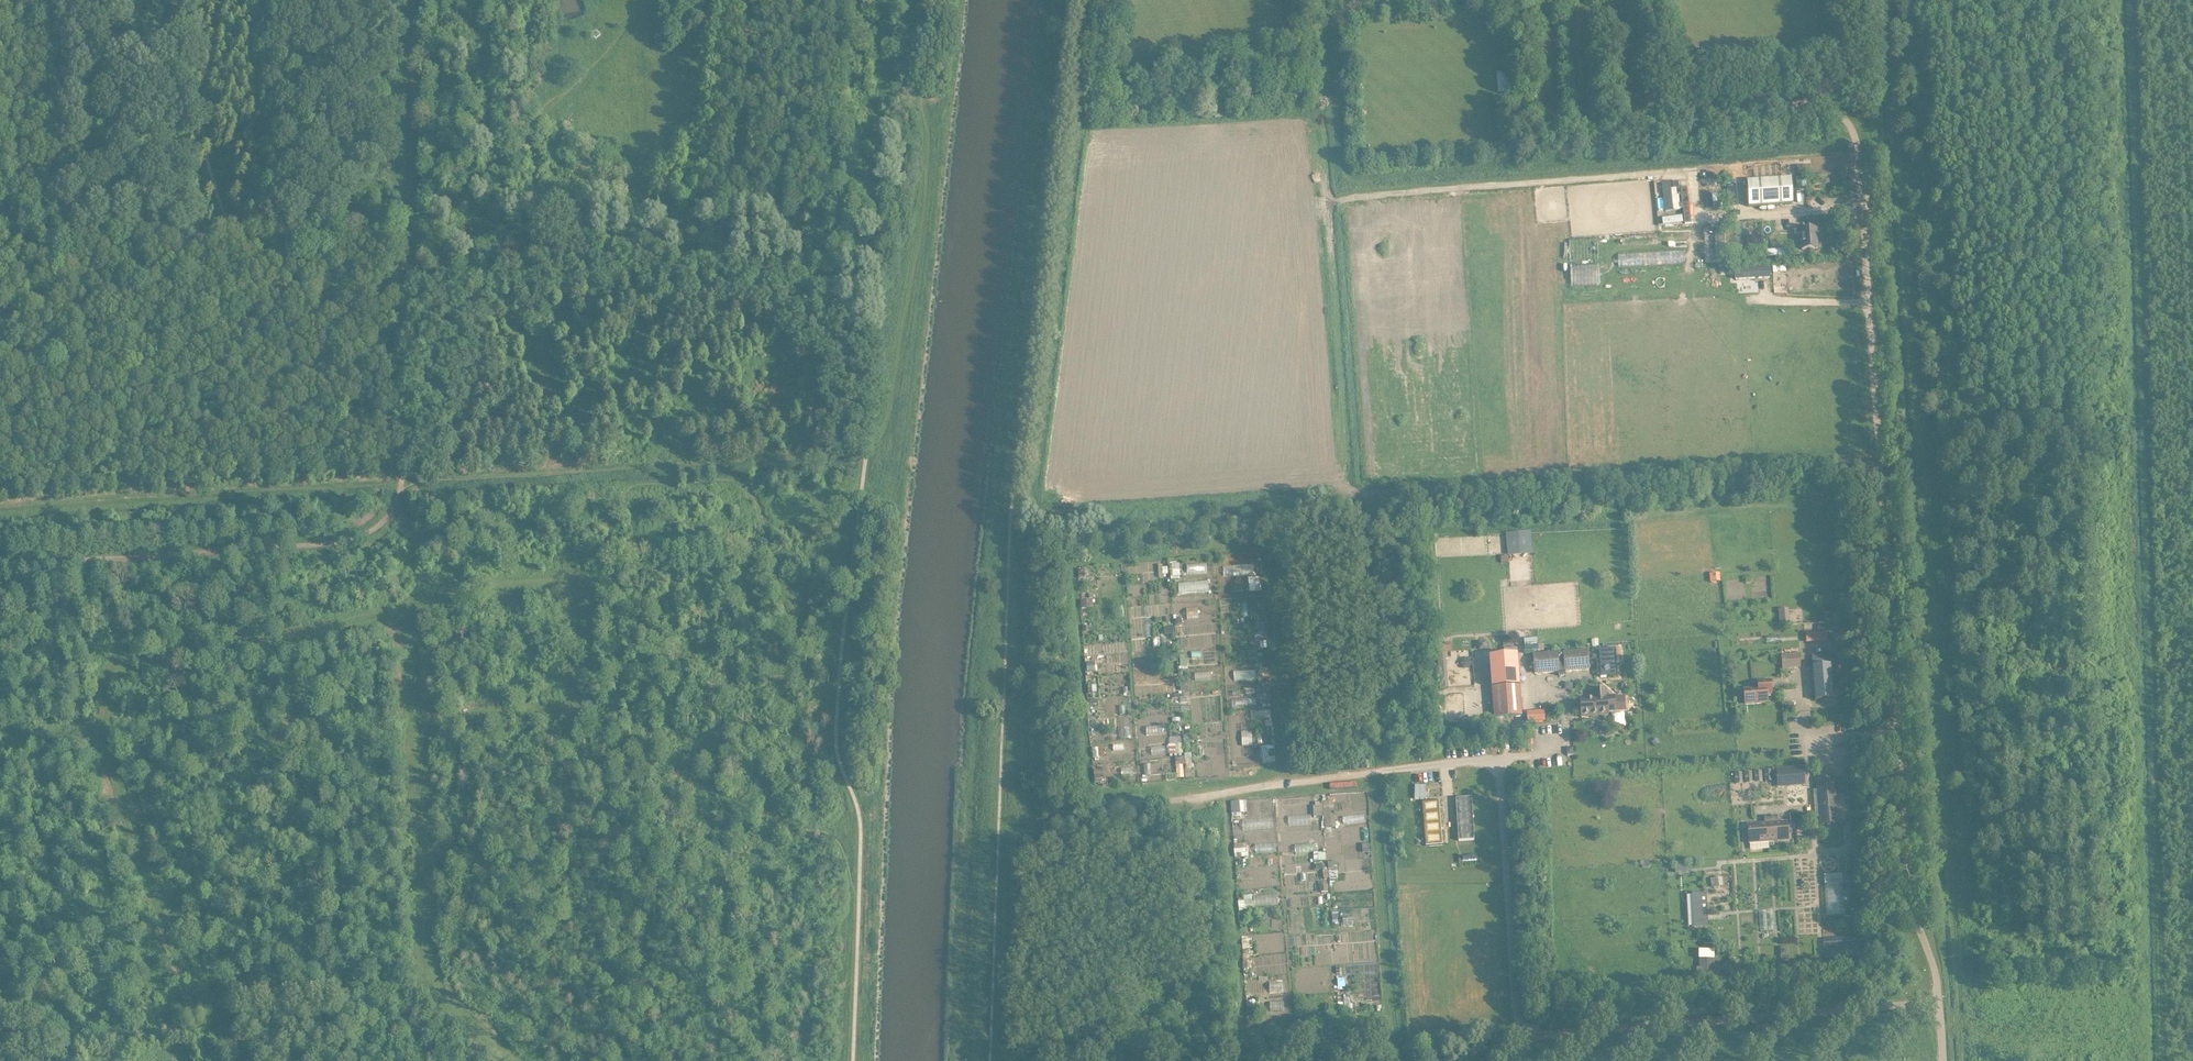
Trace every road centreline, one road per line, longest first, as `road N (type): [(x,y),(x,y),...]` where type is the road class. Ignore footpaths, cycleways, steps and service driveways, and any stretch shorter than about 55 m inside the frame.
road 1 (unclassified): [(1938,1005),(1908,909),(1851,131),(1844,114),(1826,105),(1664,118),(1644,106),(1636,83),(1629,0)]
road 2 (residential): [(1107,810),(1493,759),(1501,767),(1515,1015),(1532,1038)]
road 3 (residential): [(1938,1005),(1532,1038)]

